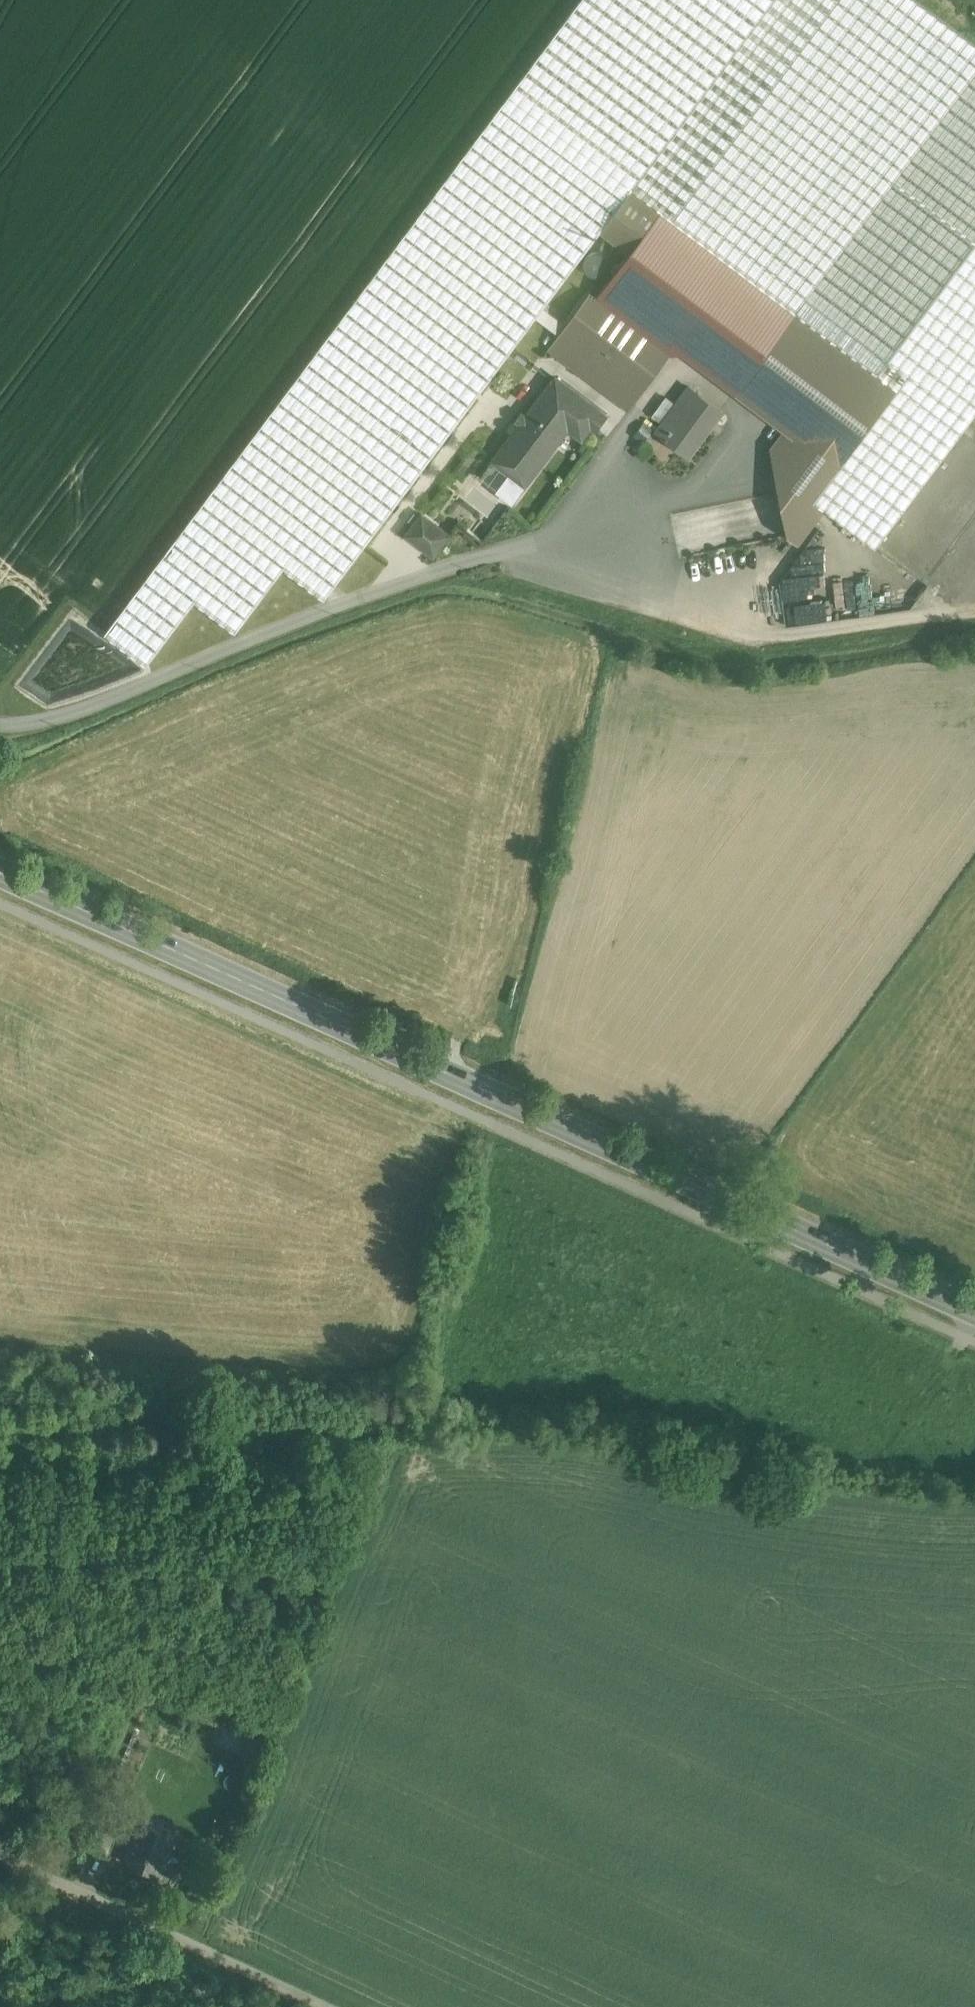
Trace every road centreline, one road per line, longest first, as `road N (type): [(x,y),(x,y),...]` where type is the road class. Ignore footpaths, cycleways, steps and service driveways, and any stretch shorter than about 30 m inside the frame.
road 1 (primary): [(0,871),(974,1313)]
road 2 (unclassified): [(0,1855),(335,2006)]

